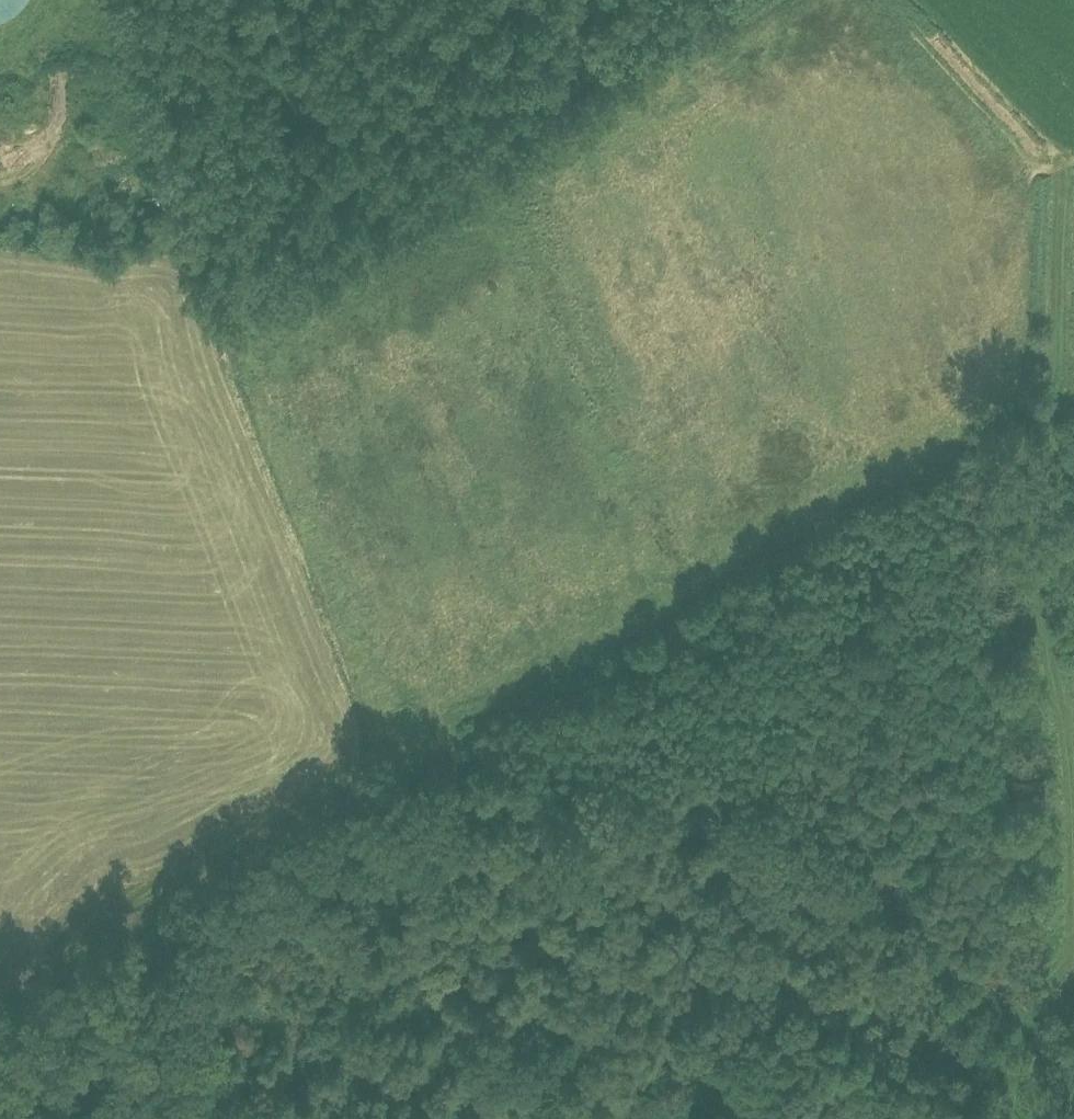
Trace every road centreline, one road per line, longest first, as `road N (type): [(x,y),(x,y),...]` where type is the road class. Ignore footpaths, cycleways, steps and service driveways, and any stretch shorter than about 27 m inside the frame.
road 1 (track): [(1073,1024),(944,941),(857,859),(801,824),(716,791),(613,792),(447,807),(405,820),(0,1044)]

